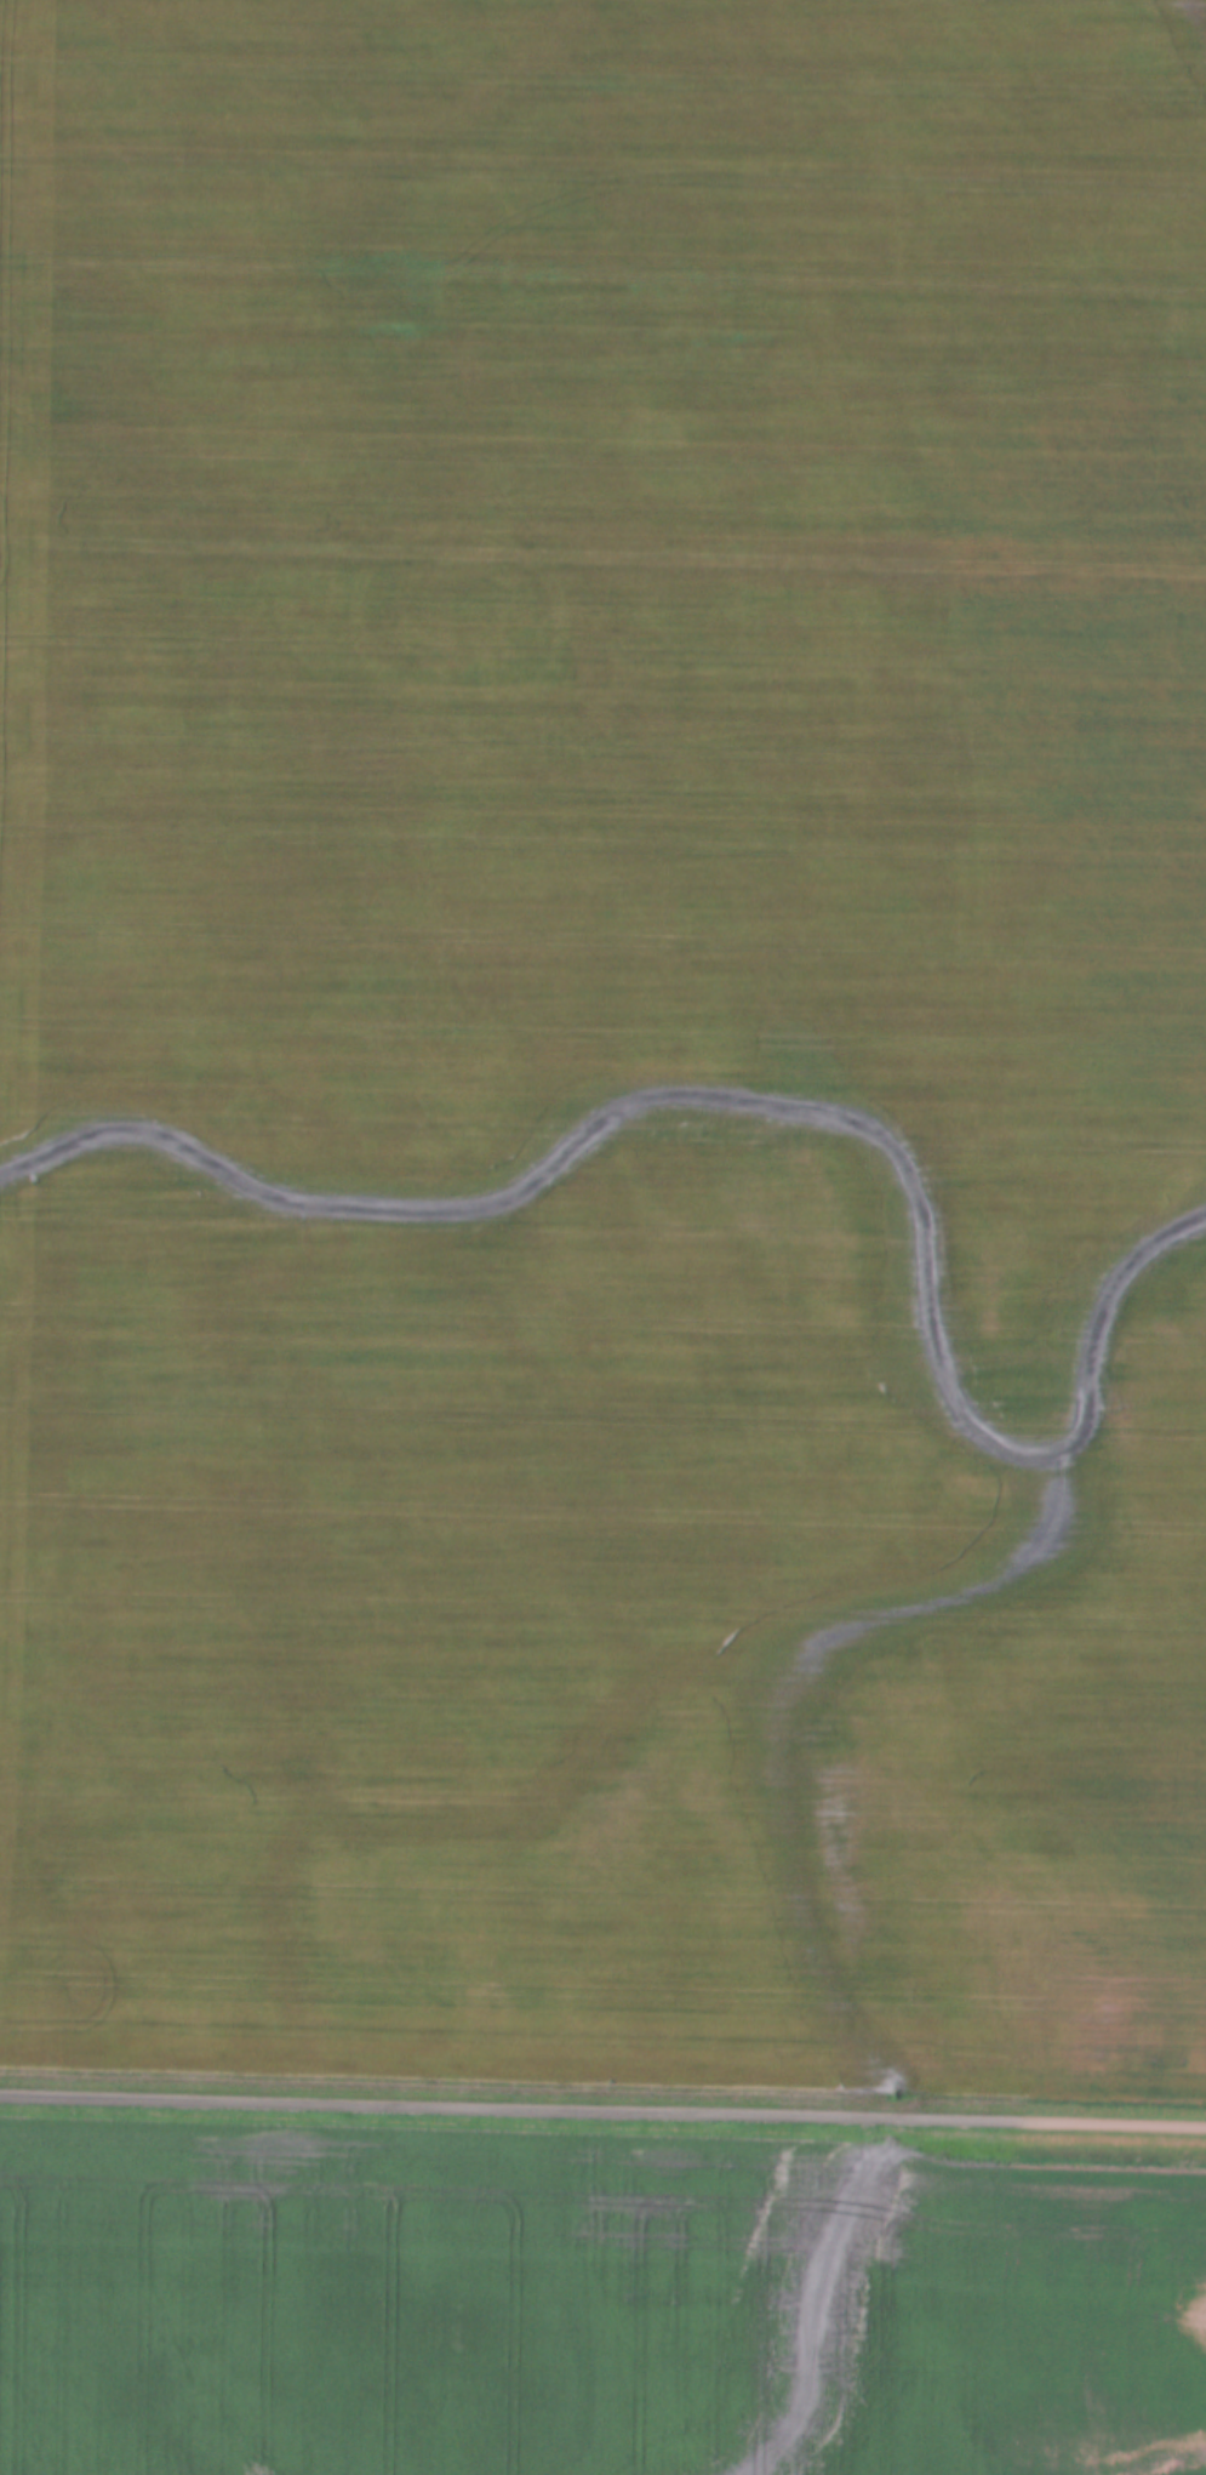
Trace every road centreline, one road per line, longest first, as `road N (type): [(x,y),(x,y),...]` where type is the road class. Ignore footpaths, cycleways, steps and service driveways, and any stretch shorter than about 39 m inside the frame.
road 1 (track): [(0,2094),(1205,2129)]

